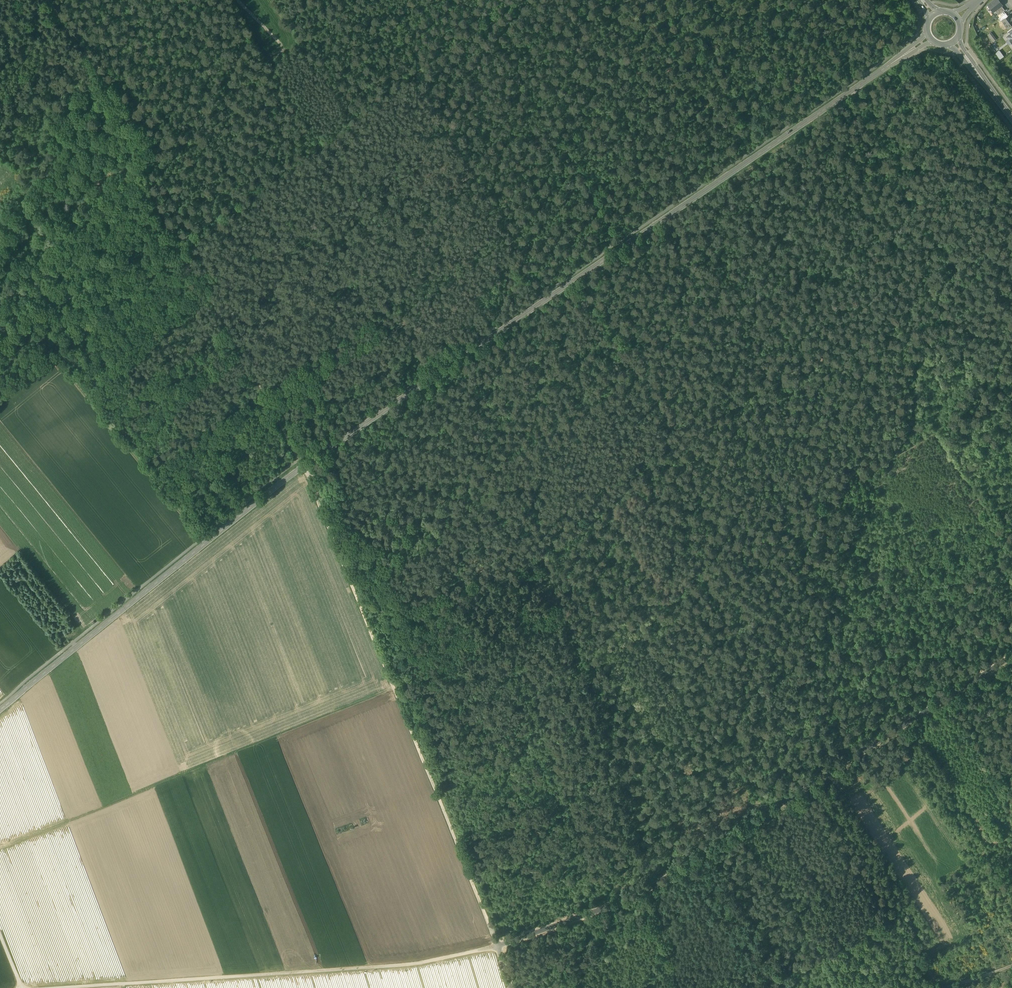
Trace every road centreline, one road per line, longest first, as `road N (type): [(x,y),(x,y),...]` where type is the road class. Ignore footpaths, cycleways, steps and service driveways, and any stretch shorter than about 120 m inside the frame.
road 1 (tertiary): [(0,710),(303,466),(929,38)]
road 2 (track): [(394,687),(303,466),(162,212),(101,73)]
road 3 (track): [(1011,657),(657,885),(498,946)]
road 4 (track): [(1011,381),(582,656)]
road 5 (unclassified): [(498,946),(401,965),(57,987)]
road 6 (track): [(394,687),(0,847)]
road 7 (track): [(427,381),(538,536),(582,656)]
road 8 (track): [(498,946),(394,687)]
road 9 (track): [(677,210),(798,371),(839,345)]
road 10 (track): [(0,402),(191,245)]
road 11 (track): [(657,885),(582,656)]
road 12 (track): [(206,542),(56,356)]
road 13 (track): [(313,490),(324,493),(412,602),(417,672)]
road 14 (track): [(159,149),(273,55)]
road 15 (track): [(798,371),(779,384),(847,485)]
road 16 (track): [(682,0),(708,46),(775,0)]

